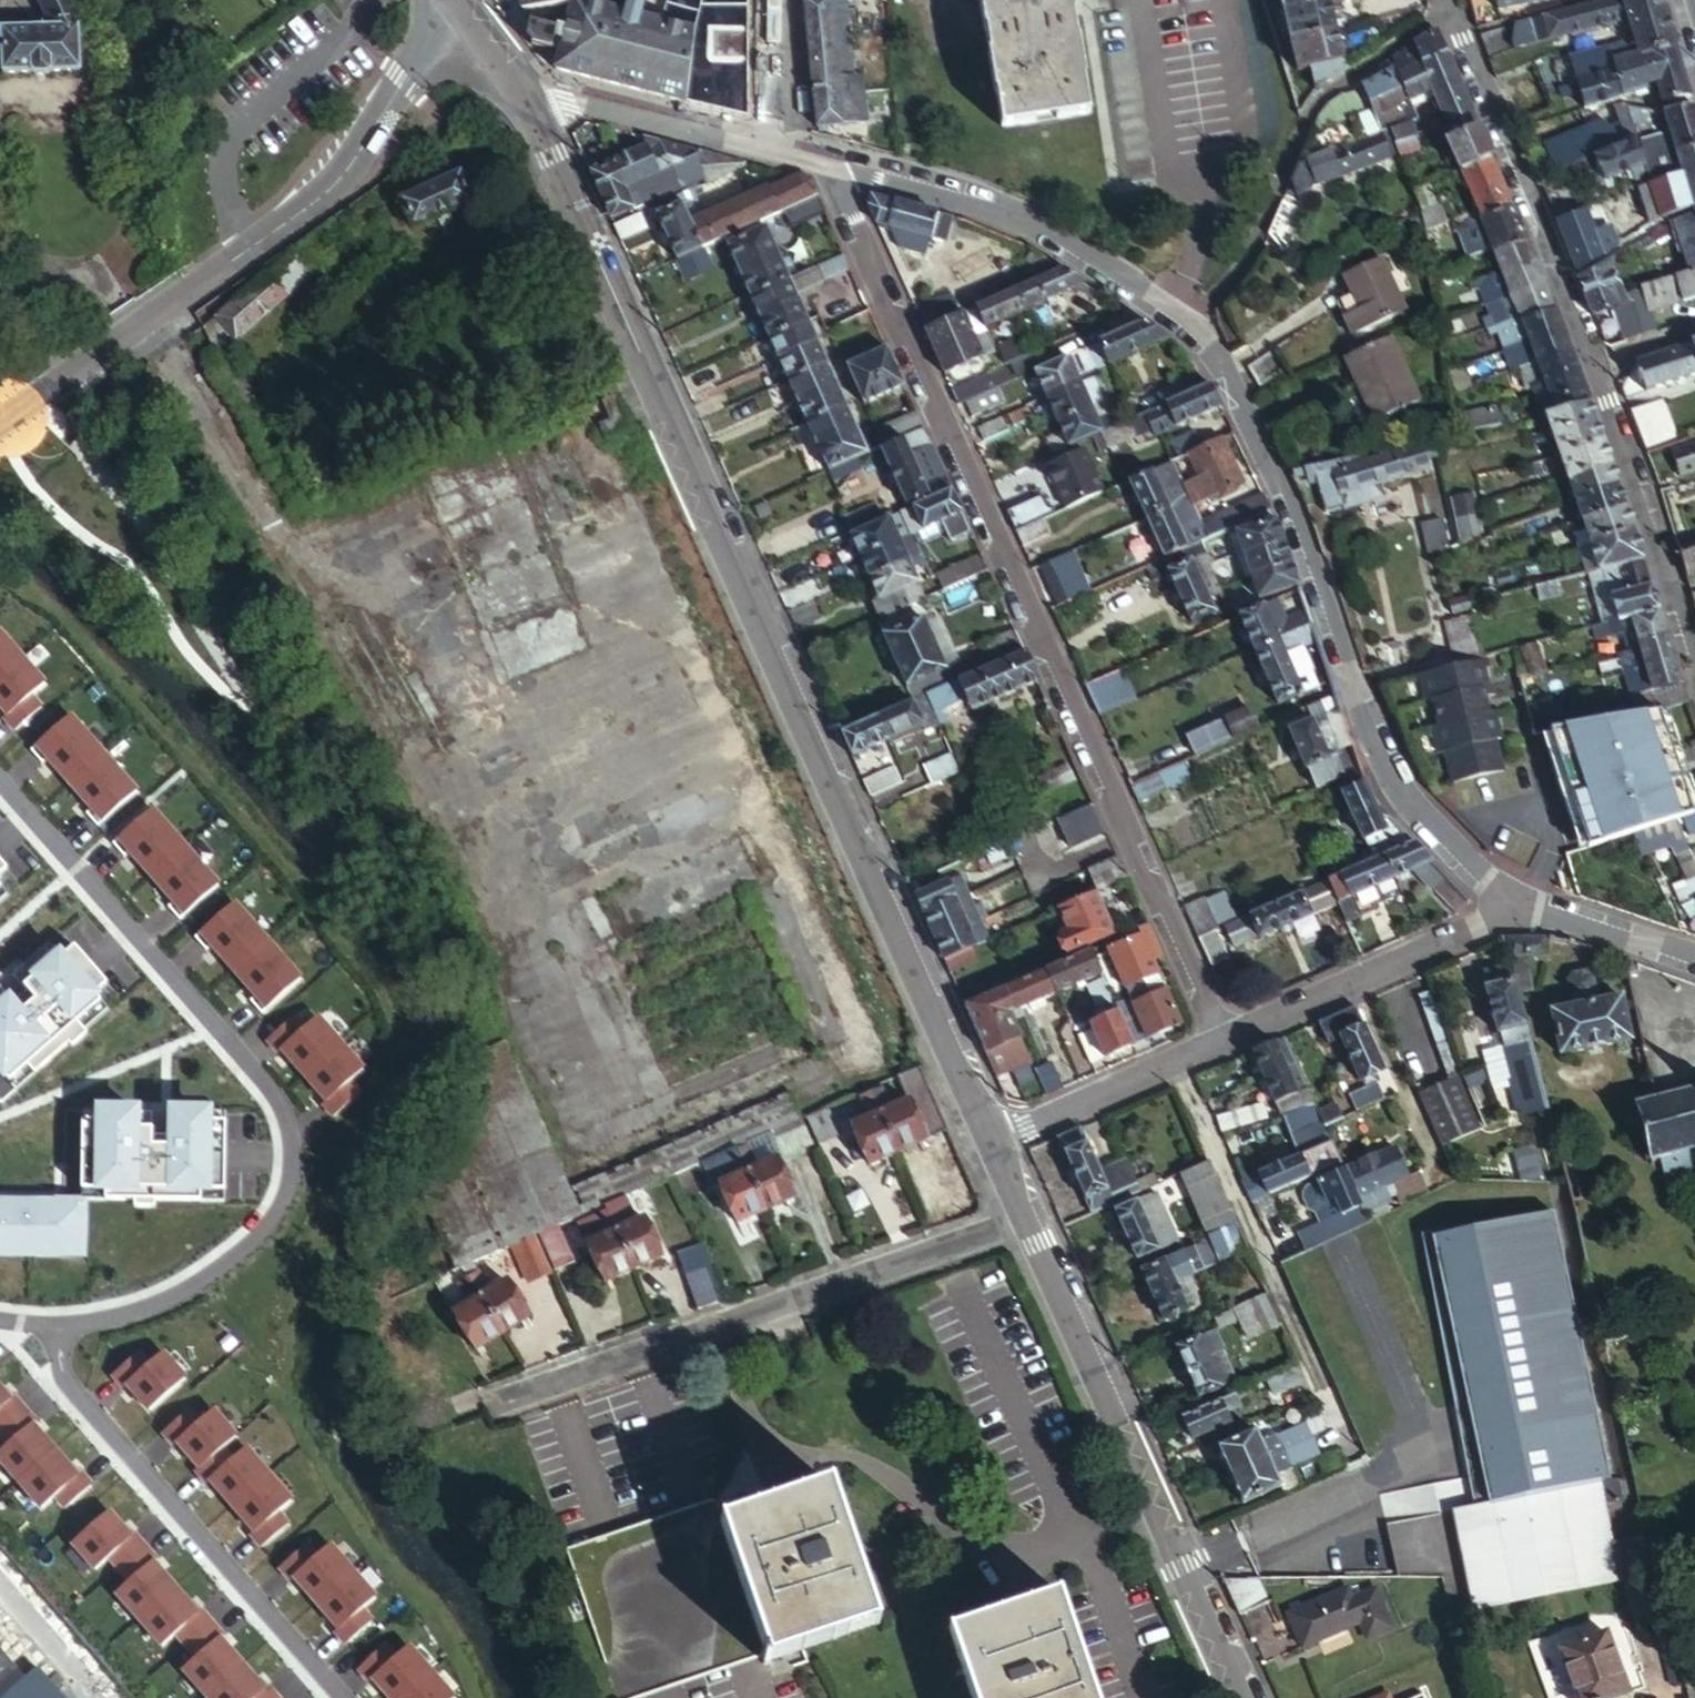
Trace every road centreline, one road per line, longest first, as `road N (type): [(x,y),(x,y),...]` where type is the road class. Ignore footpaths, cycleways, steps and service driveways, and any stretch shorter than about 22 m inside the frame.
road 1 (tertiary): [(526,110),(987,1145)]
road 2 (unclassified): [(1214,1041),(827,162)]
road 3 (residential): [(58,1326),(176,1294),(257,1238),(291,1177),(289,1133),(275,1095),(0,777)]
road 4 (residential): [(1513,904),(1392,793),(1272,475),(1193,327)]
road 5 (unclassified): [(461,6),(327,192),(0,422)]
road 6 (residential): [(513,1393),(1020,1218)]
road 7 (tertiary): [(1020,1218),(1238,1697)]
road 8 (residential): [(58,1326),(63,1373),(79,1397),(342,1697)]
road 9 (unclassified): [(1193,327),(1231,272),(1310,102),(1445,13)]
road 10 (residential): [(1193,327),(1047,232),(827,162)]
road 11 (residential): [(1445,13),(1592,364)]
road 12 (residential): [(1592,364),(1694,688)]
road 13 (residential): [(1513,904),(1214,1041)]
road 14 (residential): [(827,162),(565,100),(526,110)]
road 15 (residential): [(1214,1041),(987,1145)]
road 16 (residential): [(1694,962),(1513,904)]
road 17 (tertiary): [(461,6),(526,110)]

